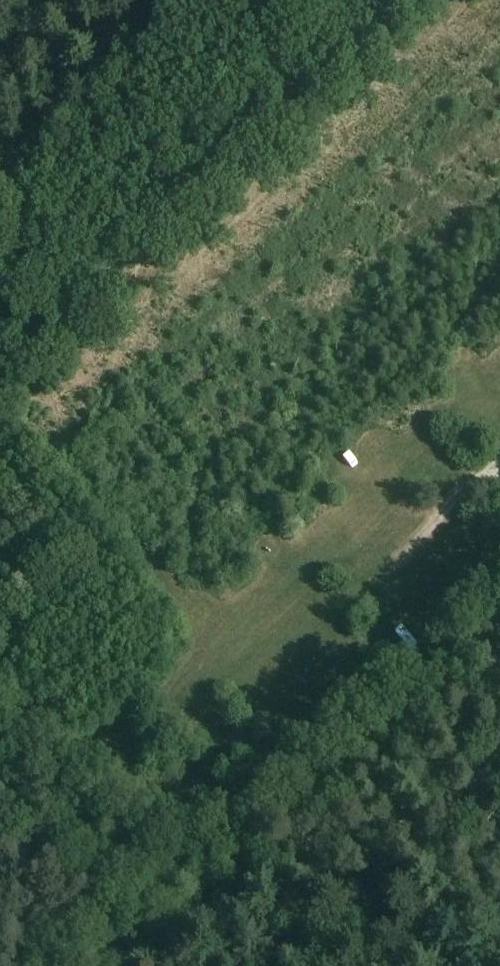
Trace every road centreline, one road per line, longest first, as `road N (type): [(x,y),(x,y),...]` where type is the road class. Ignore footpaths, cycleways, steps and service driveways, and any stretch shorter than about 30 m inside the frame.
road 1 (track): [(499,462),(386,570)]

